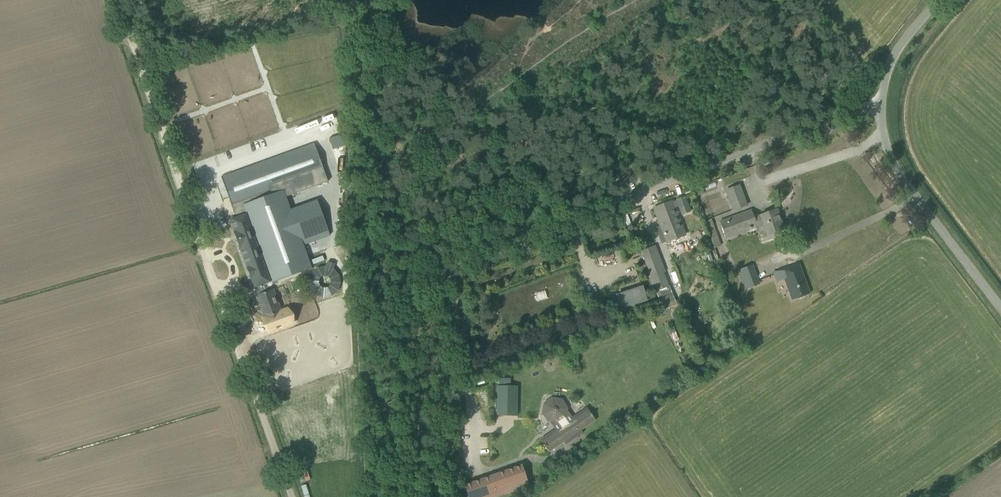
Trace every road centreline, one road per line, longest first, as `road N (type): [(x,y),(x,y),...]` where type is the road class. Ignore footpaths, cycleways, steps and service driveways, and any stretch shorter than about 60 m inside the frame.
road 1 (unclassified): [(878,101),(446,257)]
road 2 (unclassified): [(289,496),(199,247)]
road 3 (track): [(199,247),(113,0)]
road 4 (unclassified): [(1000,307),(888,159),(878,101)]

